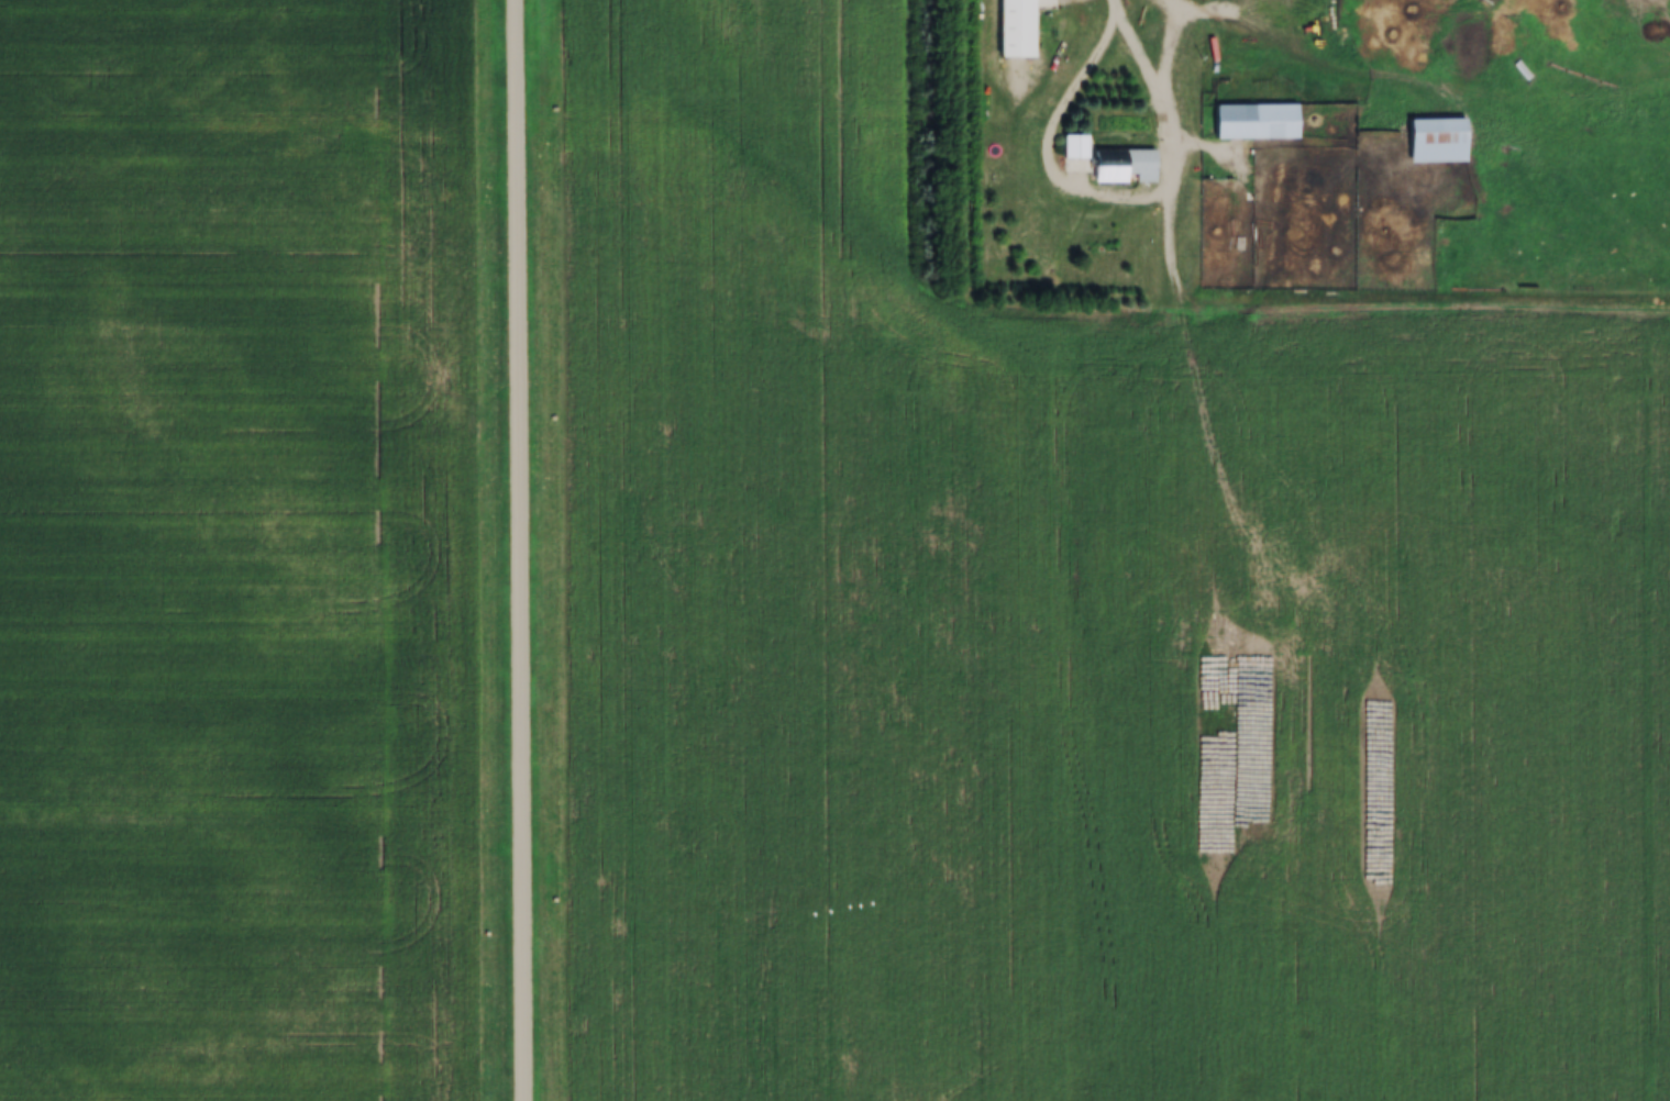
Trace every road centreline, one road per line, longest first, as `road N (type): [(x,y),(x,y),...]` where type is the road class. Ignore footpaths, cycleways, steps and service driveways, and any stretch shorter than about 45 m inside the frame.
road 1 (residential): [(531,1100),(525,0)]

